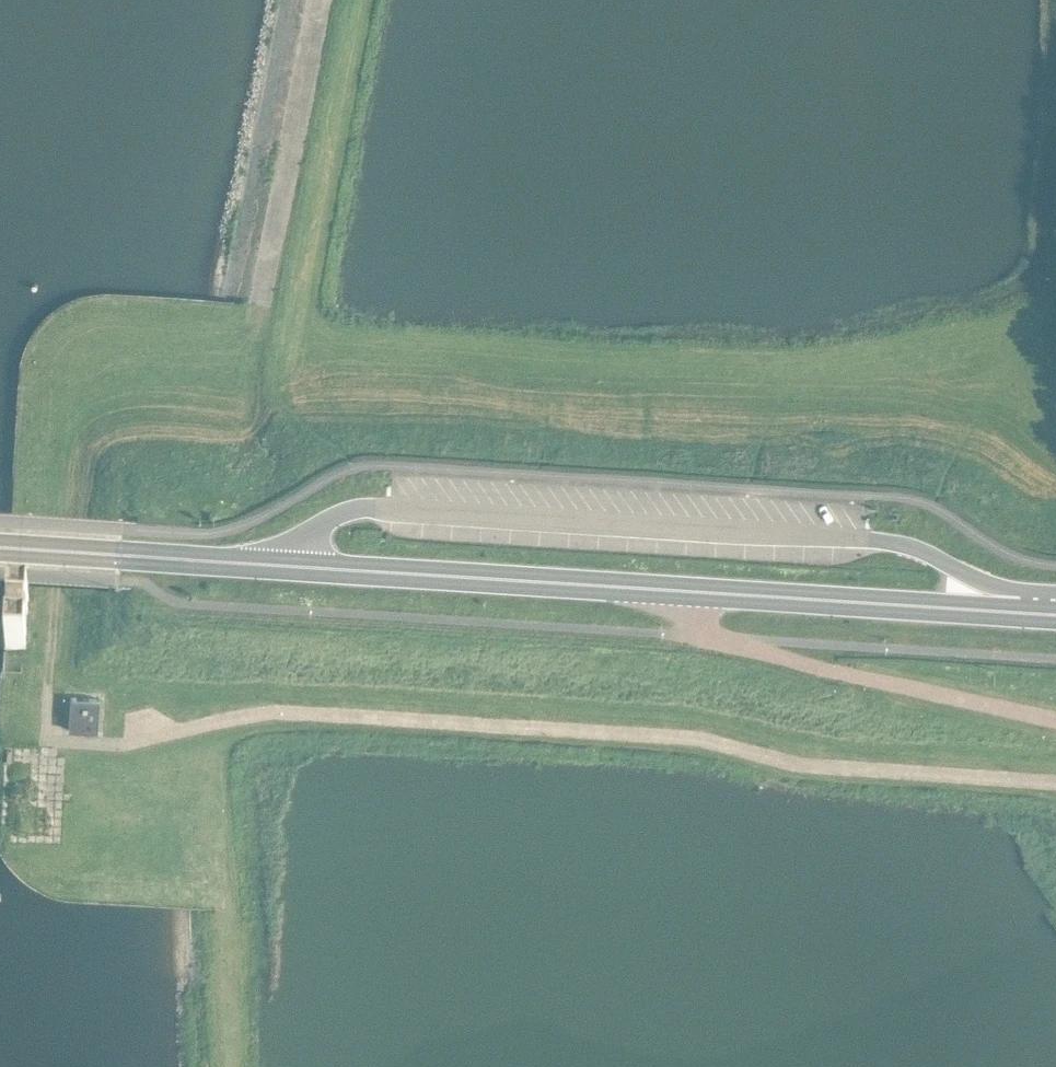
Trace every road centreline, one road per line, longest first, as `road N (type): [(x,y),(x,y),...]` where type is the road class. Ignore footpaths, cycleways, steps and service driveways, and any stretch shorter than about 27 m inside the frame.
road 1 (primary): [(1037,628),(313,582)]
road 2 (primary): [(313,582),(0,564)]
road 3 (primary): [(1037,628),(1013,601),(982,586),(895,555)]

